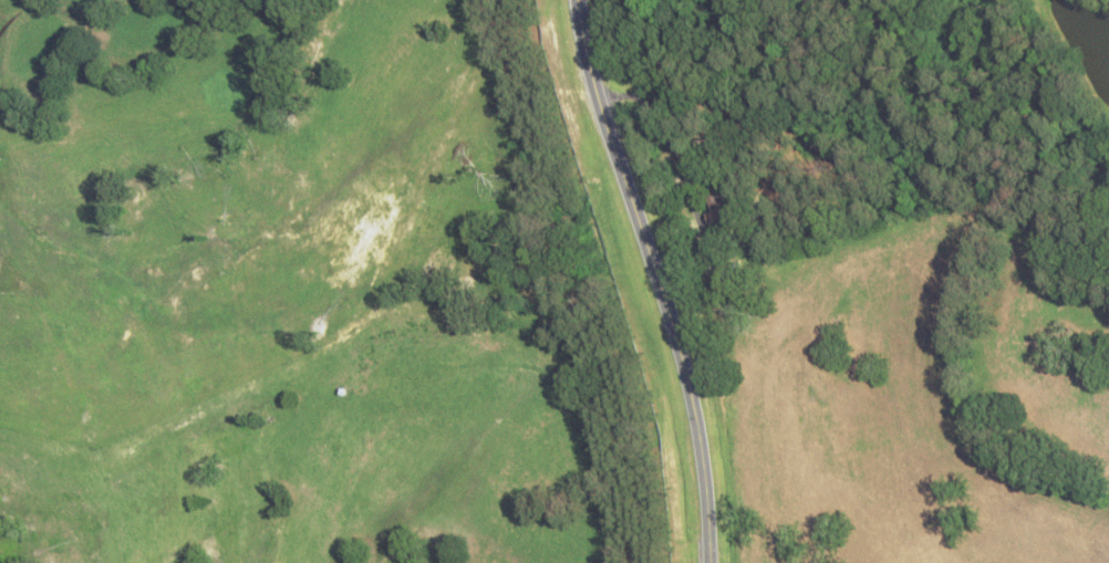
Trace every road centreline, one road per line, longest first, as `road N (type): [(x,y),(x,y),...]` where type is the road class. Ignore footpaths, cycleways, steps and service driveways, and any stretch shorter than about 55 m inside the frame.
road 1 (tertiary): [(706,562),(695,428),(676,341),(597,98),(577,0)]

